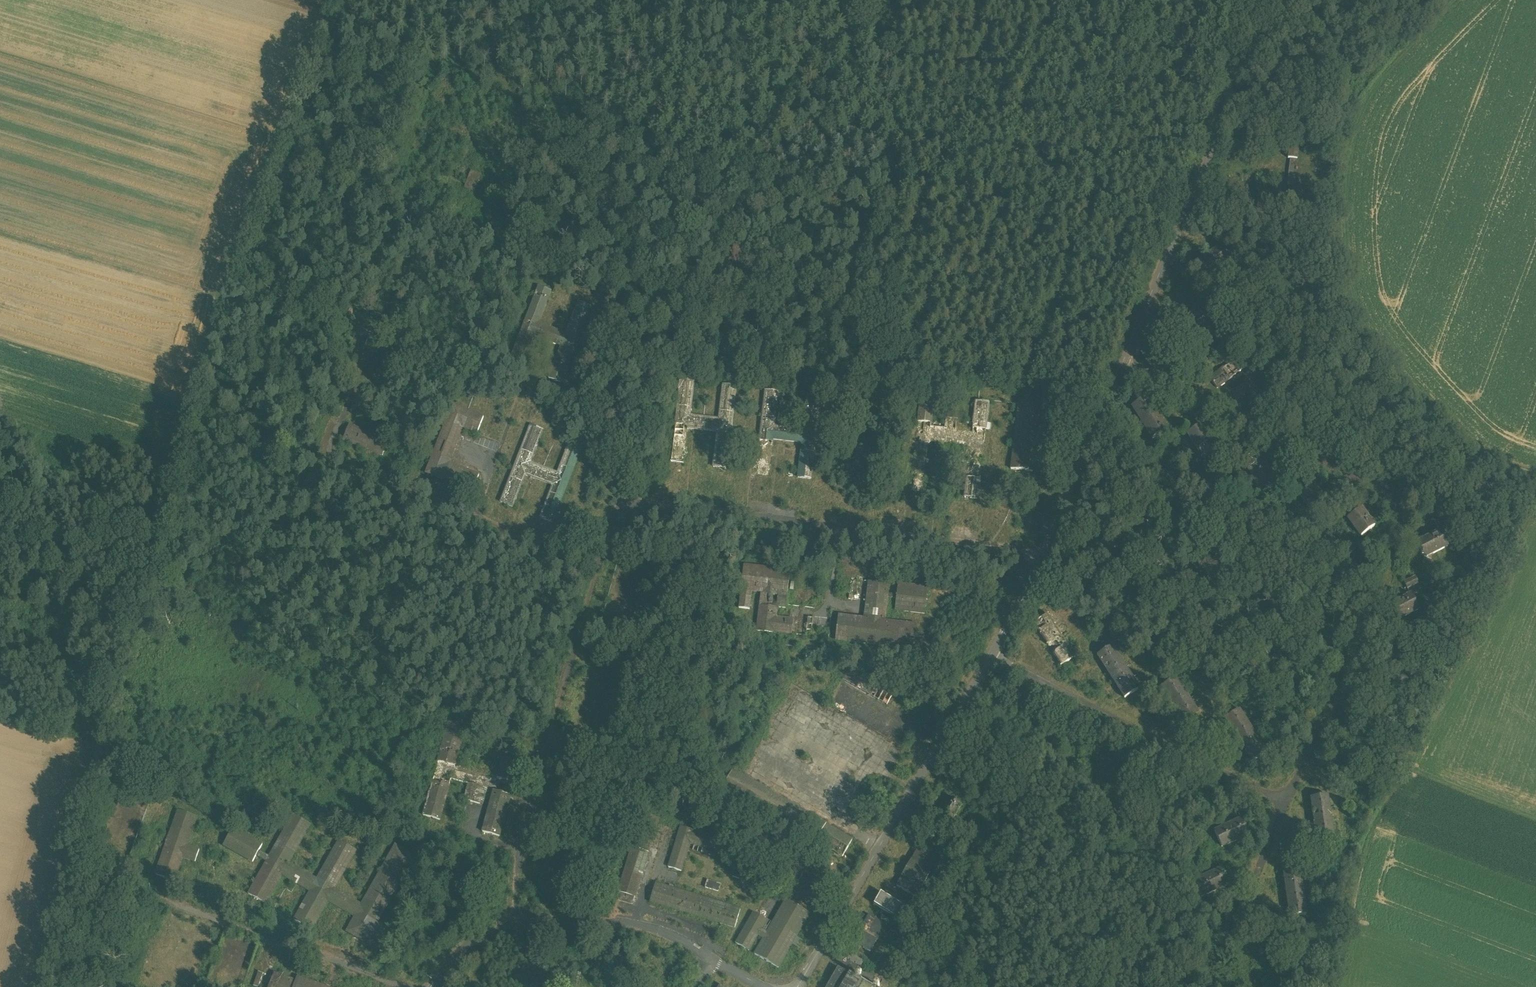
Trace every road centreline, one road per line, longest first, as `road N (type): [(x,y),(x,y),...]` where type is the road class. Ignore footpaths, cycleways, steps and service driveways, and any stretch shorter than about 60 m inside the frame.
road 1 (track): [(335,0),(230,300),(33,986)]
road 2 (track): [(1535,502),(1361,852),(1335,986)]

